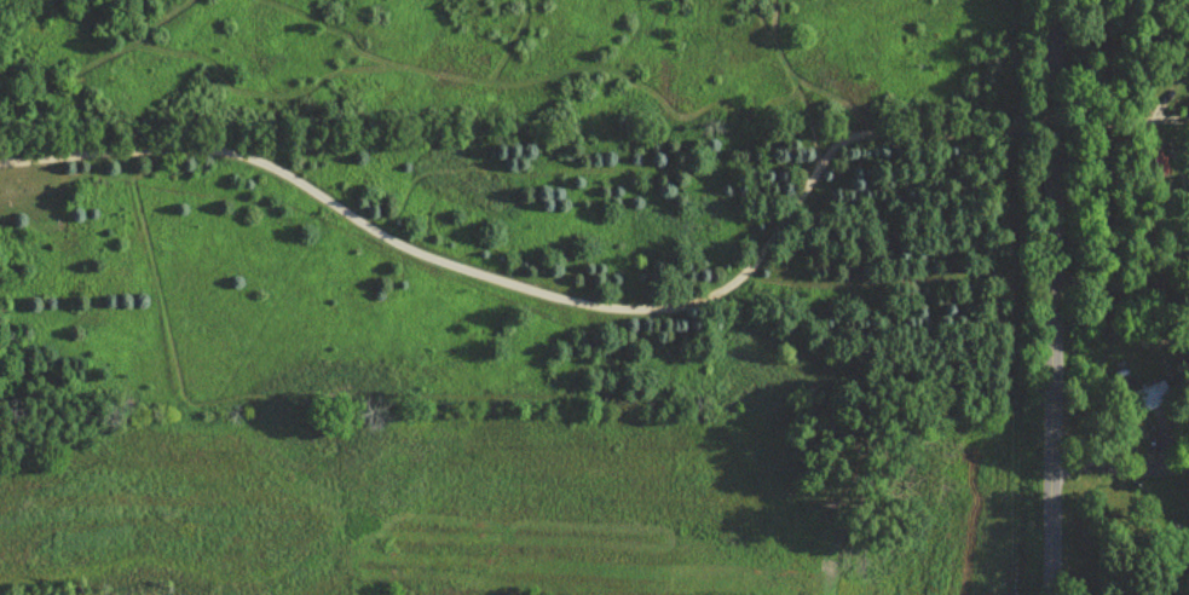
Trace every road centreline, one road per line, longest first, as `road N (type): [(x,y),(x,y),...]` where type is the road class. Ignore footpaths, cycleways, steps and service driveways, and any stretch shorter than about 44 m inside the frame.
road 1 (residential): [(1044,594),(1047,0)]

